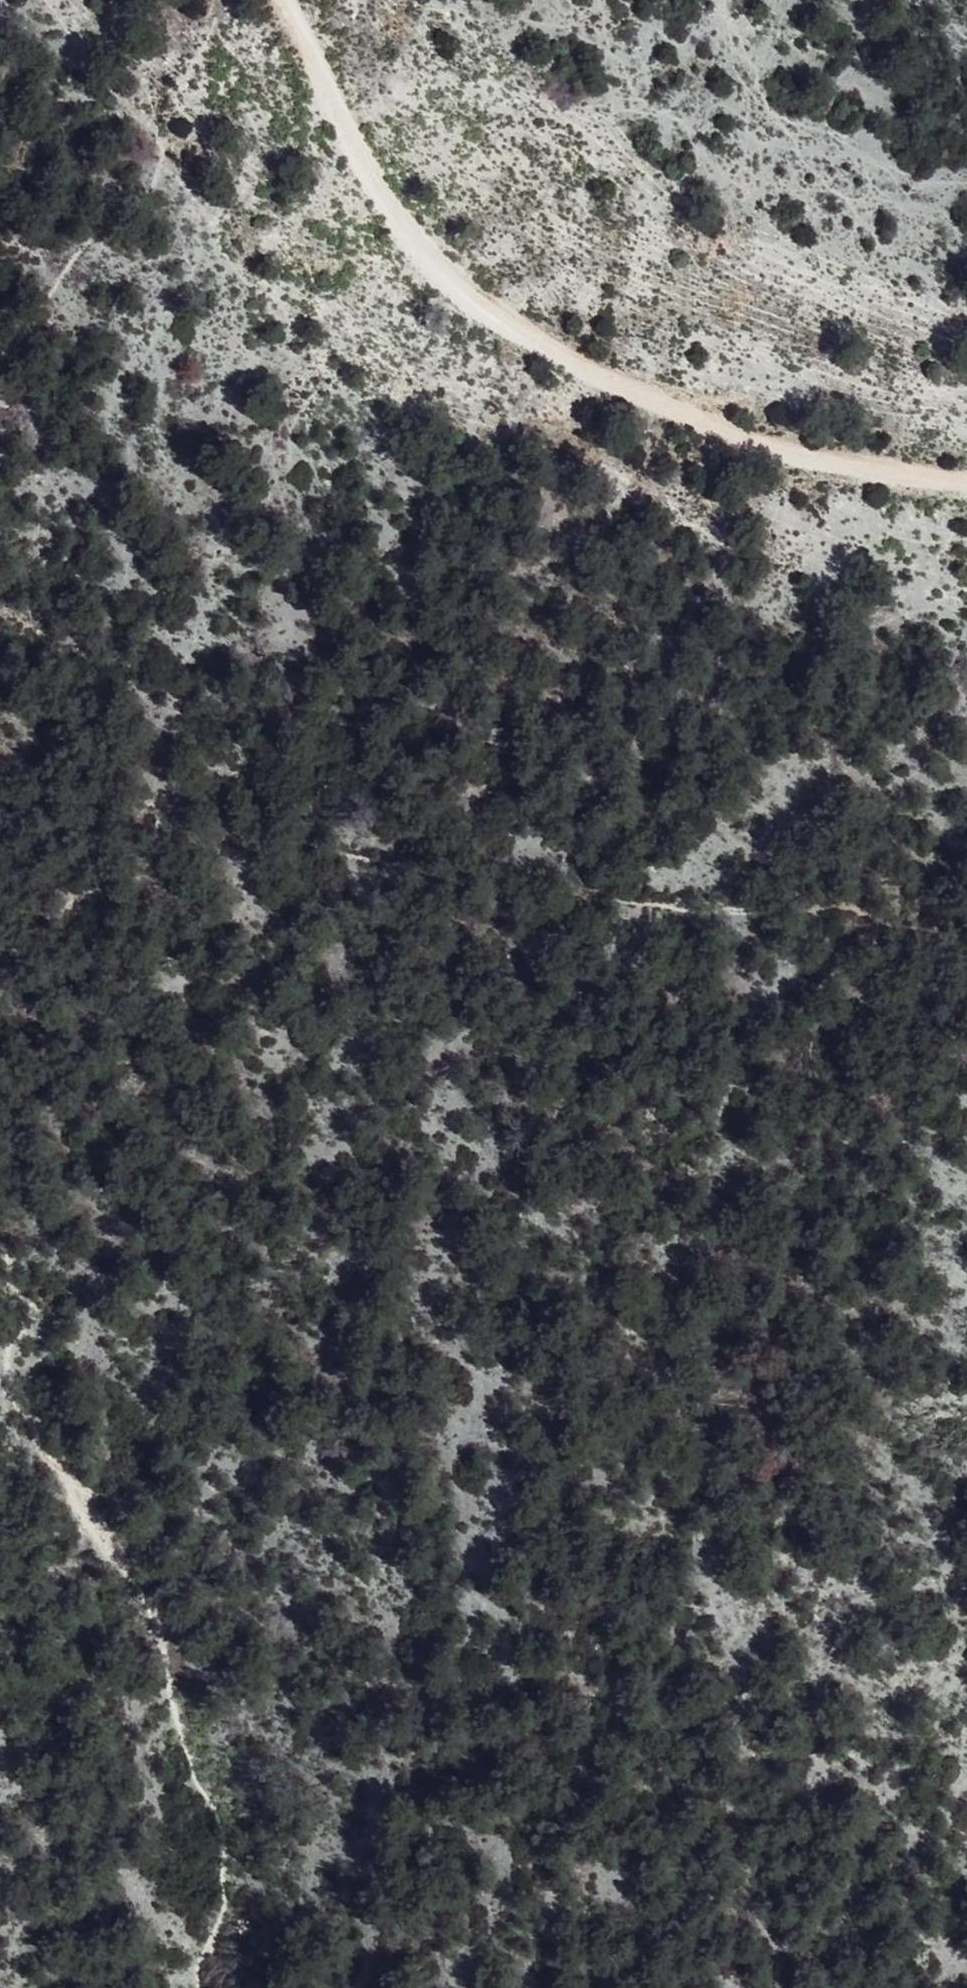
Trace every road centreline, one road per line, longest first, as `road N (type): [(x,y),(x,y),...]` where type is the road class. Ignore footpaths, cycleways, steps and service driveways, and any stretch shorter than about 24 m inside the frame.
road 1 (track): [(284,0),(416,255),(706,420),(966,484)]

